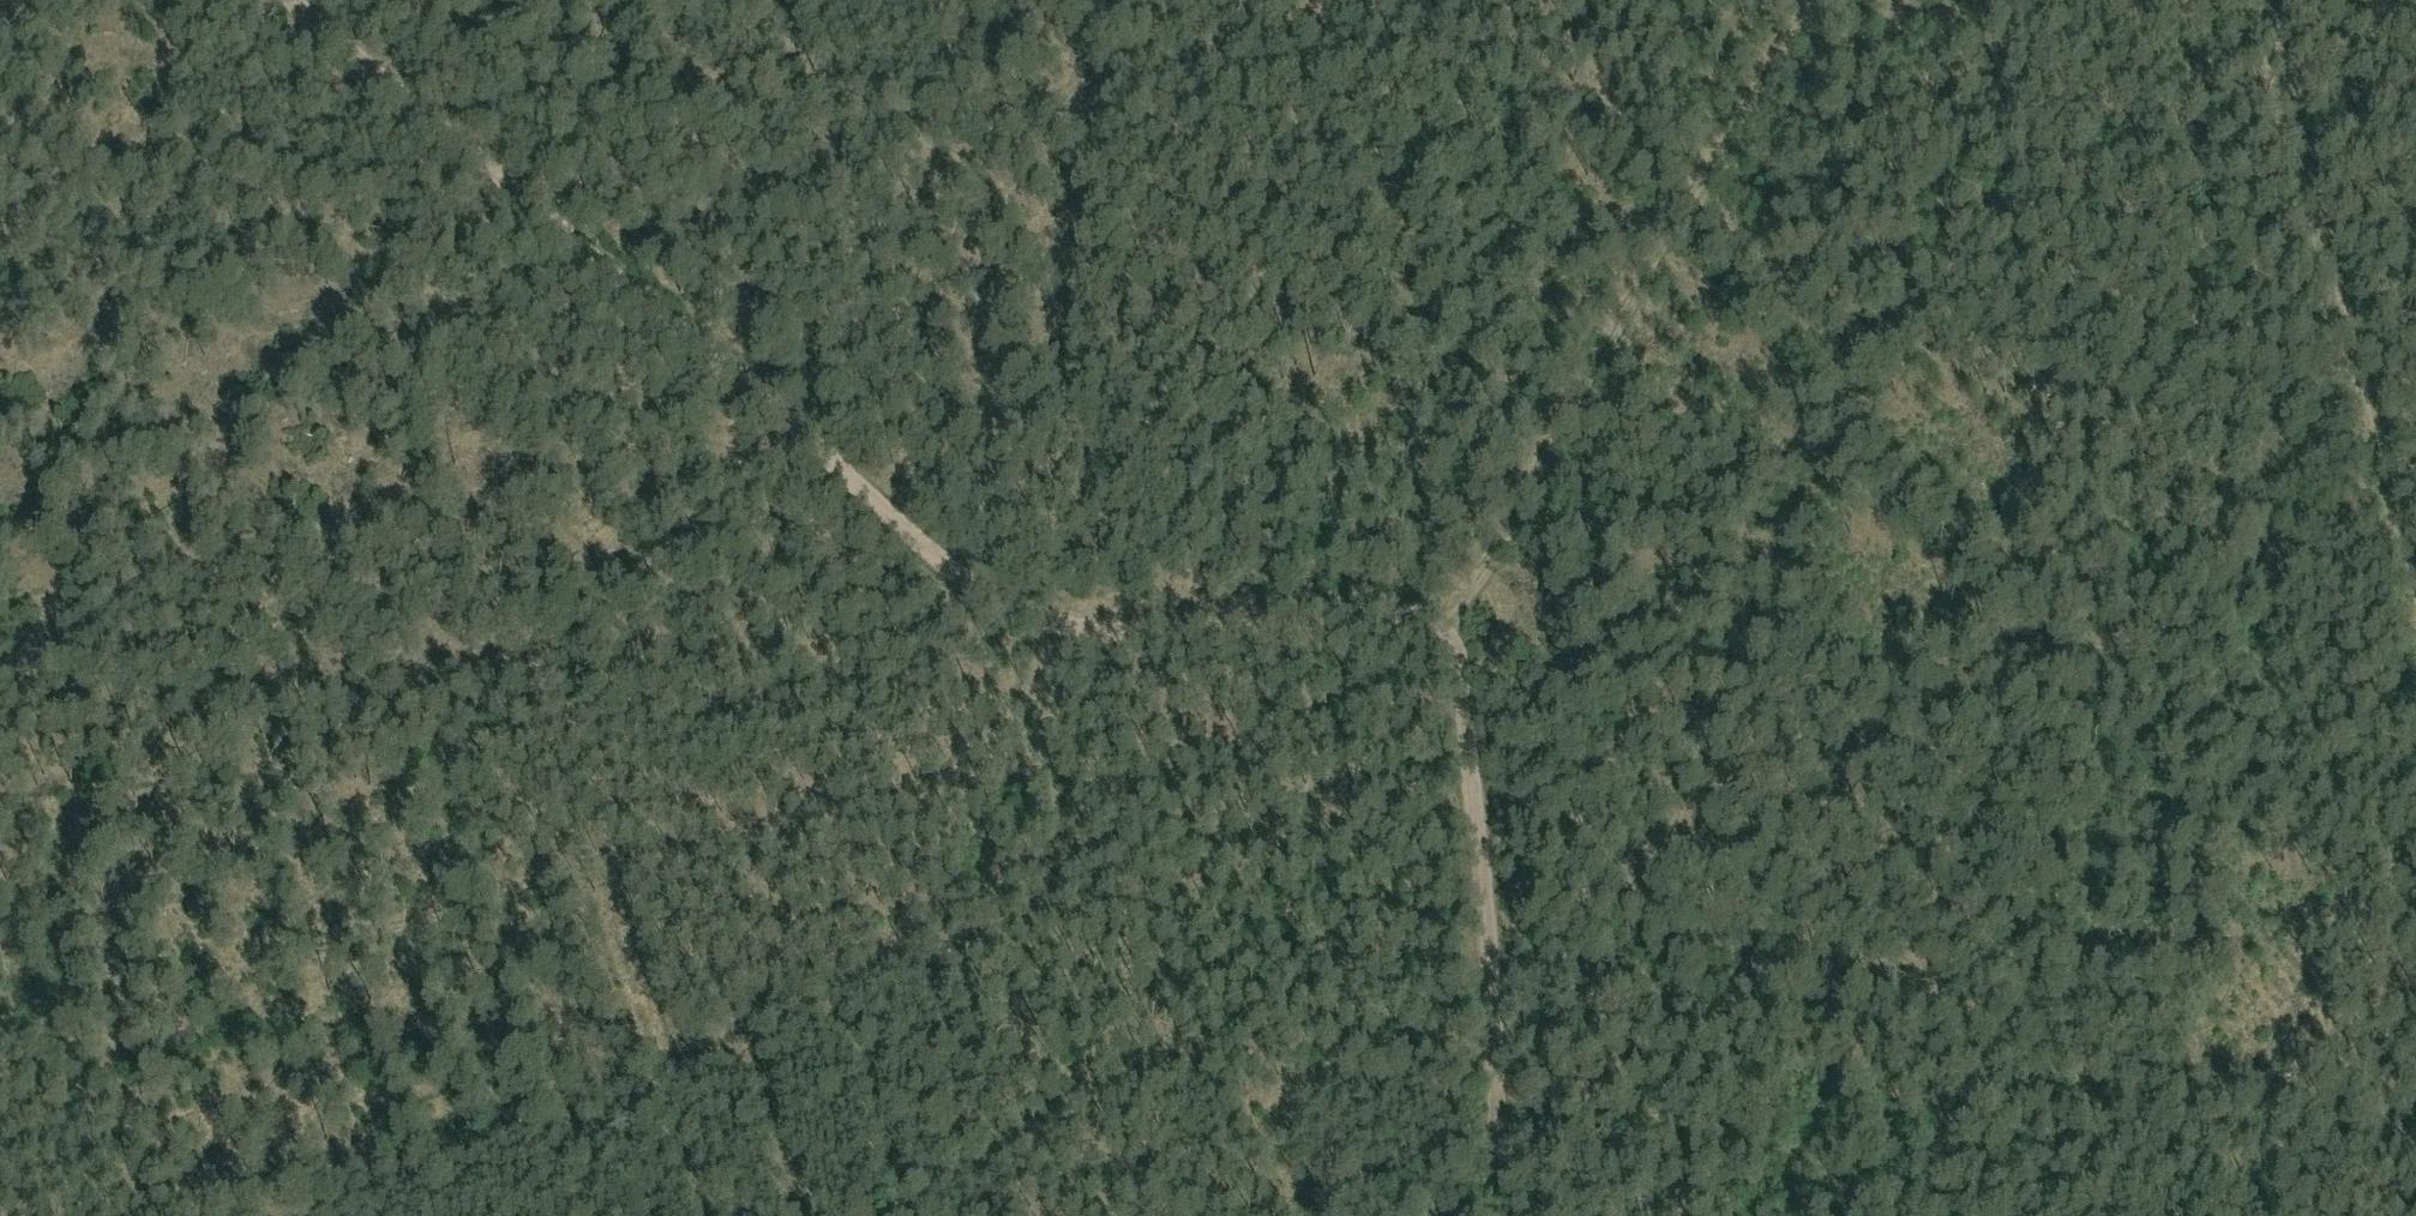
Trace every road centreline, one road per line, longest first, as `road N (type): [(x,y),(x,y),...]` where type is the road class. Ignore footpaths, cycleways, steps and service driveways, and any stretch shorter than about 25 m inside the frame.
road 1 (track): [(1524,1215),(1471,614),(1114,642),(308,0)]
road 2 (track): [(1471,614),(1820,0)]
road 3 (track): [(2246,0),(2415,608)]
road 4 (track): [(2272,0),(2415,34)]

